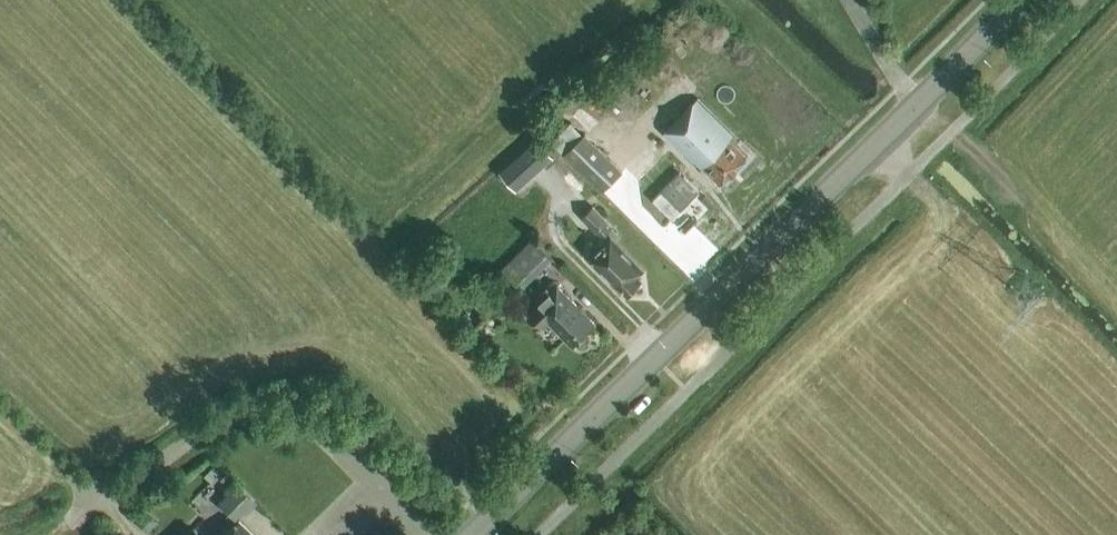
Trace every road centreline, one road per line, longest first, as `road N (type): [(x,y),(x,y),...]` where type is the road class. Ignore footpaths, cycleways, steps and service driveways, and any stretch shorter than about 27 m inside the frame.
road 1 (tertiary): [(472,534),(1023,0)]

